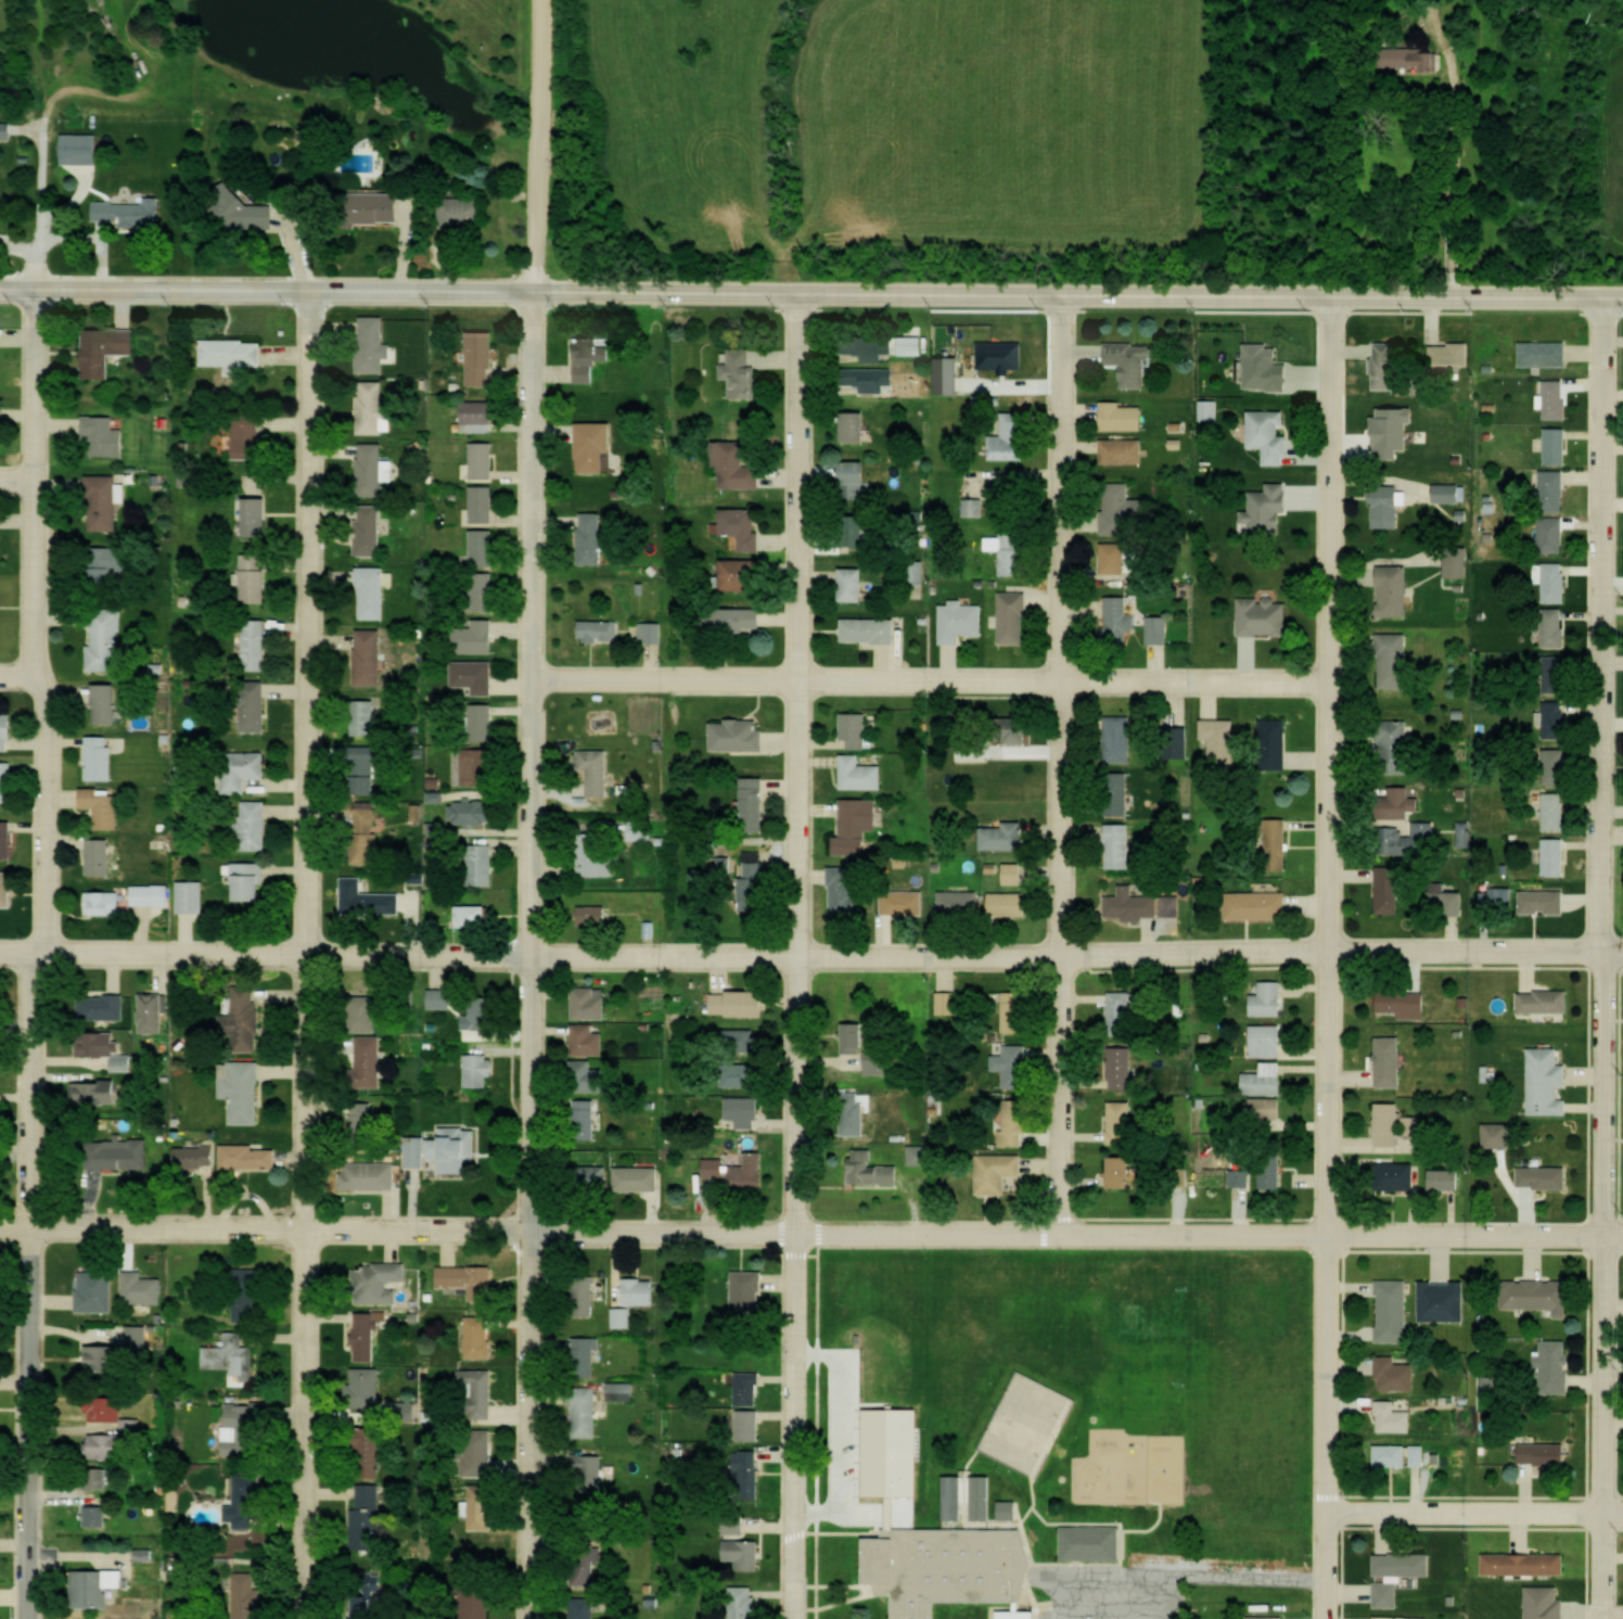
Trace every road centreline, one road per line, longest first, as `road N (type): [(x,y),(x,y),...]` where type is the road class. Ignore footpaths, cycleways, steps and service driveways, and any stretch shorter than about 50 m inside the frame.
road 1 (residential): [(1622,1240),(0,1230)]
road 2 (secondary): [(1622,298),(0,291)]
road 3 (residential): [(1622,957),(0,958)]
road 4 (residential): [(798,1618),(803,686),(795,293)]
road 5 (secondary): [(531,1618),(535,293)]
road 6 (residential): [(1331,1618),(1330,296)]
road 7 (residential): [(1609,1618),(1602,298)]
road 8 (residential): [(41,1618),(51,692),(37,673)]
road 9 (residential): [(310,1236),(309,291)]
road 10 (residential): [(1071,1236),(1062,295)]
road 11 (residential): [(1333,687),(534,677)]
road 12 (residential): [(314,1618),(310,1236)]
road 13 (residential): [(37,673),(35,291)]
road 14 (residential): [(535,293),(546,0)]
road 15 (residential): [(1331,1512),(1622,1519)]

